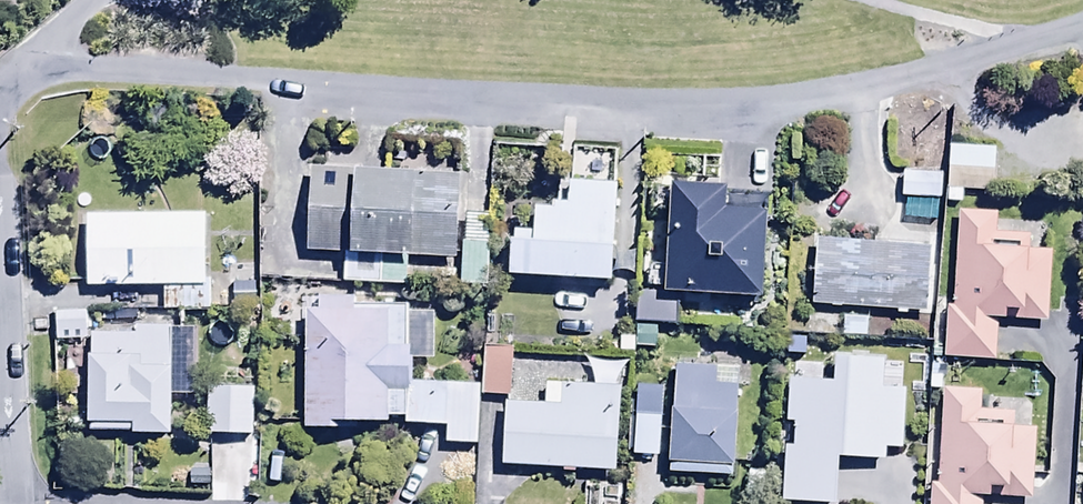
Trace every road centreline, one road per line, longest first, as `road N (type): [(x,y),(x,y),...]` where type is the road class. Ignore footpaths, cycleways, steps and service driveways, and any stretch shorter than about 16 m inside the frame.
road 1 (residential): [(1082,24),(839,95),(704,104),(171,72),(14,80),(0,101)]
road 2 (residential): [(0,374),(6,503)]

